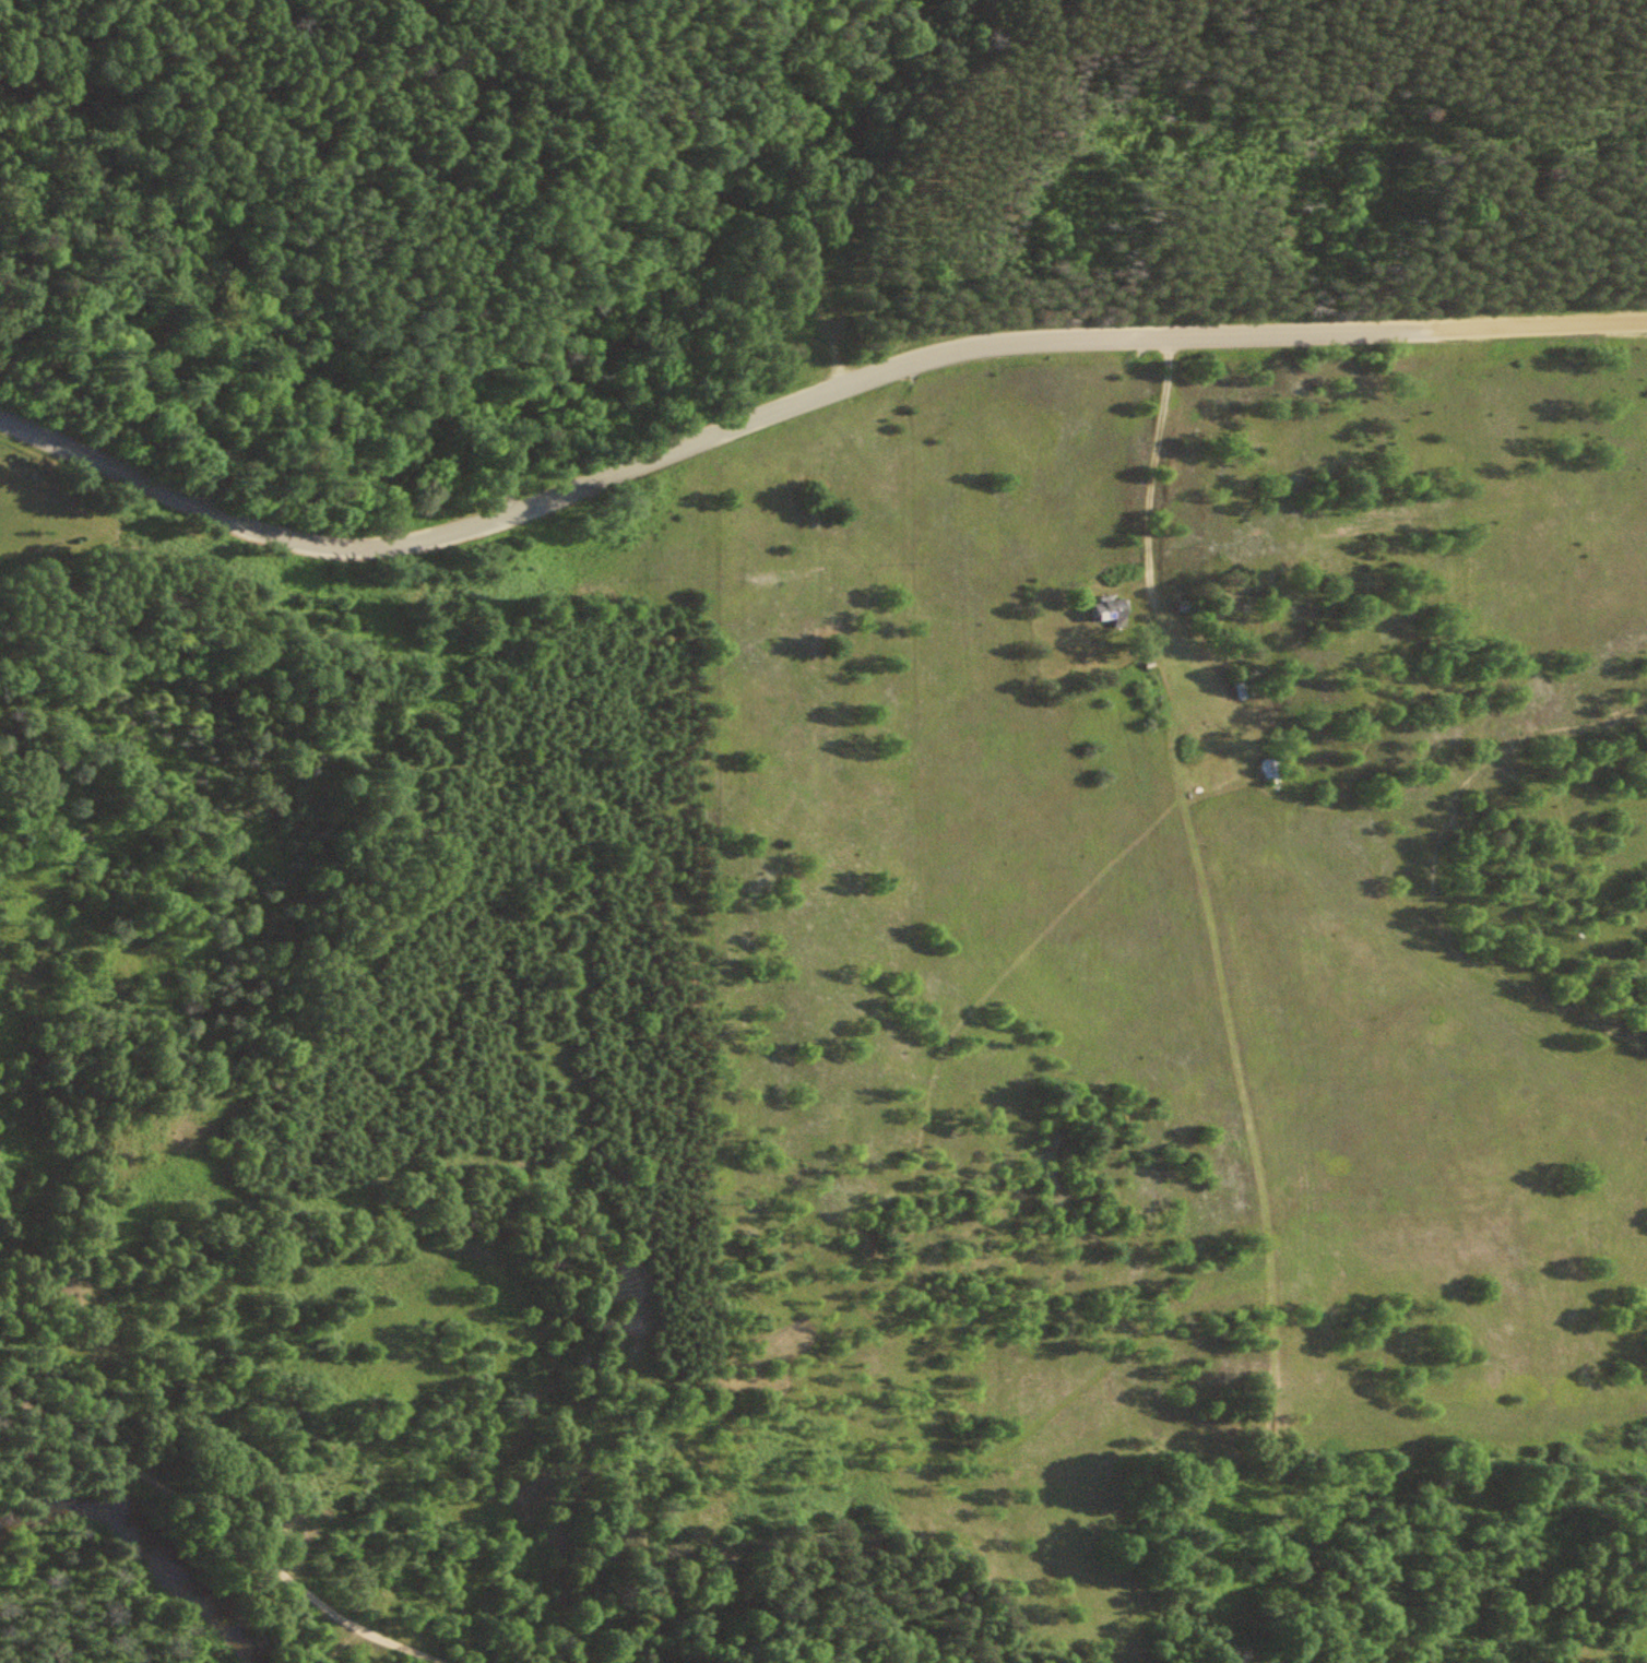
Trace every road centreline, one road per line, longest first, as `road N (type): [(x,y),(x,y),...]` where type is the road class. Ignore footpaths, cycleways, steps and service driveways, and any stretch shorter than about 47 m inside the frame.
road 1 (residential): [(0,417),(224,518),(300,543),(388,550),(462,534),(946,353),(1023,341),(1433,329)]
road 2 (residential): [(436,1662),(353,1627),(210,1517),(0,1387)]
road 3 (residential): [(1433,329),(1646,322)]

